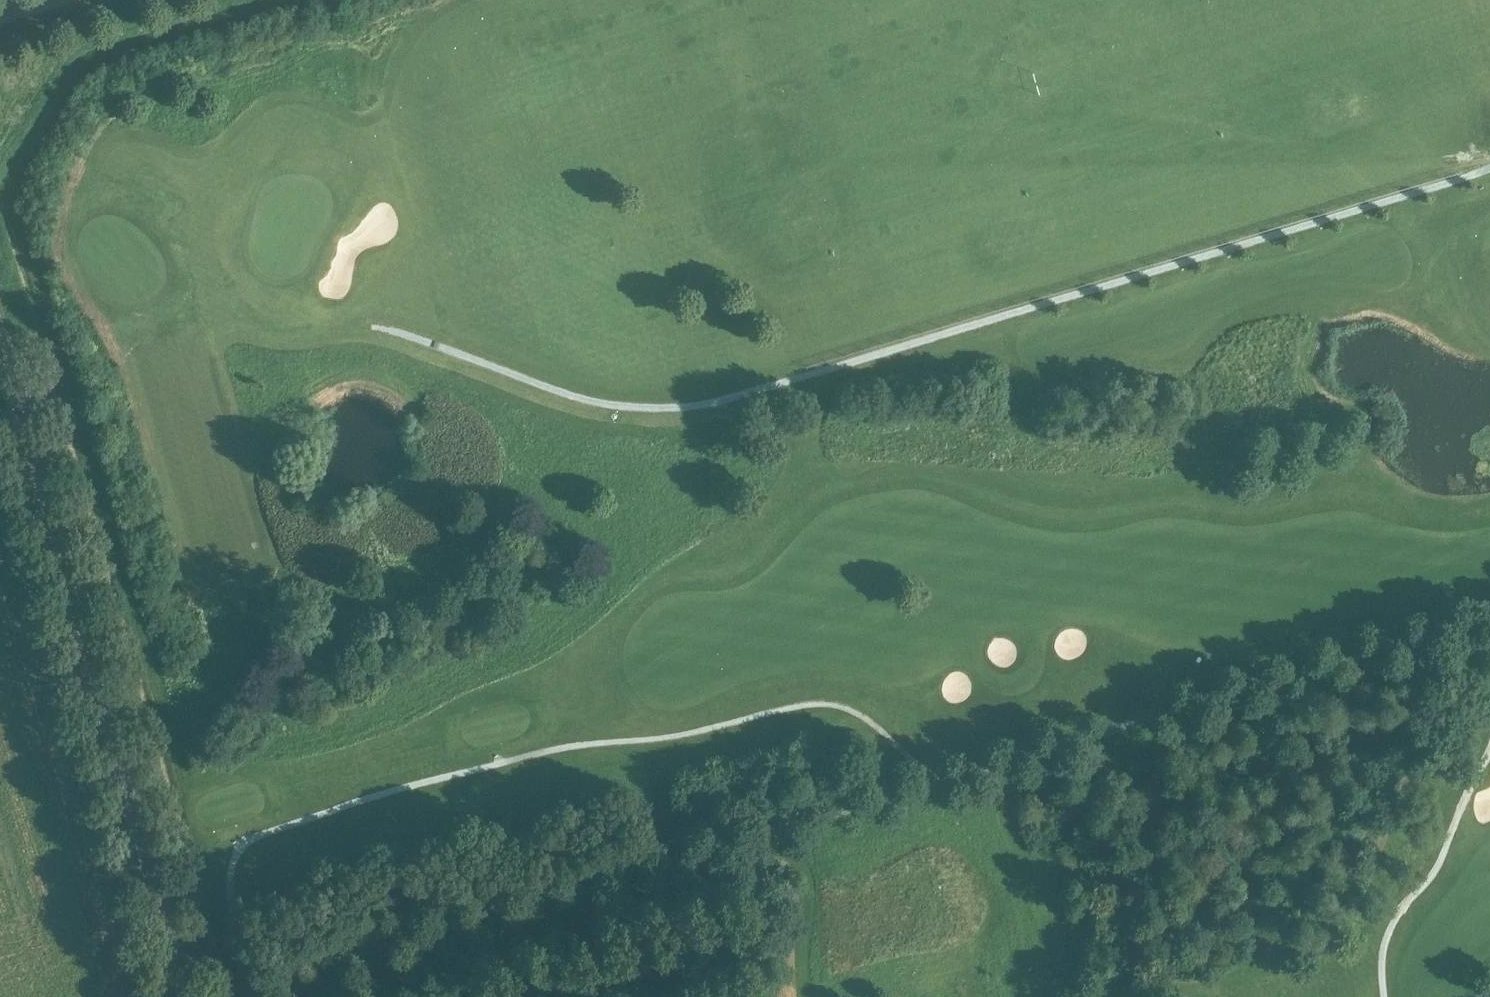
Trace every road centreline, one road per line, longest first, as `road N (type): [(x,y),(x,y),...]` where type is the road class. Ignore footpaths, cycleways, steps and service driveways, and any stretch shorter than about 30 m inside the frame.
road 1 (tertiary): [(196,996),(0,323)]

